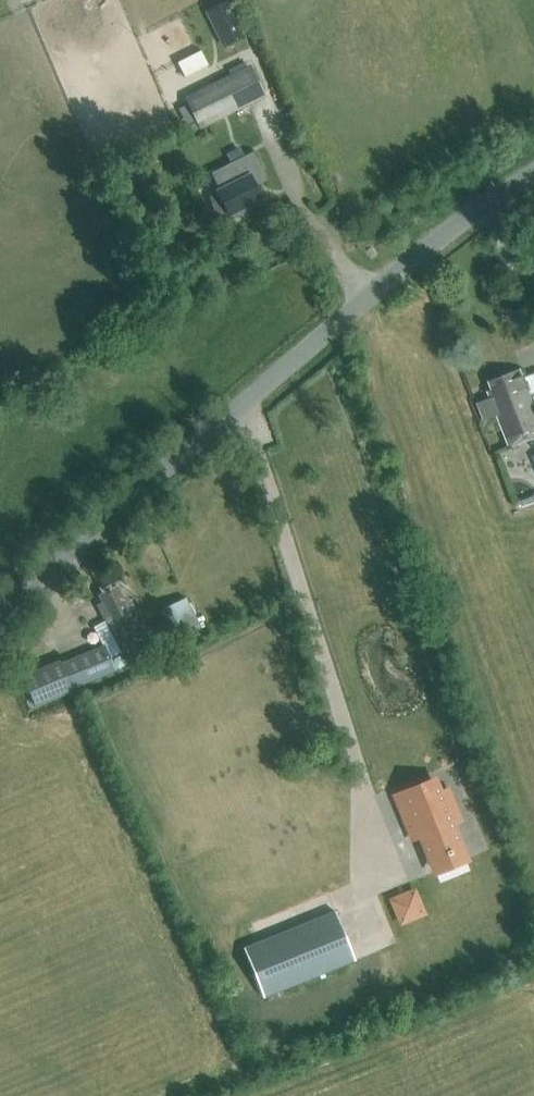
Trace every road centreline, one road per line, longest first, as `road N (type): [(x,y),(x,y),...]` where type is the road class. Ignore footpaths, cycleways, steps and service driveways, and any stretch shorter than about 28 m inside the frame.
road 1 (unclassified): [(0,606),(426,244),(533,177)]

